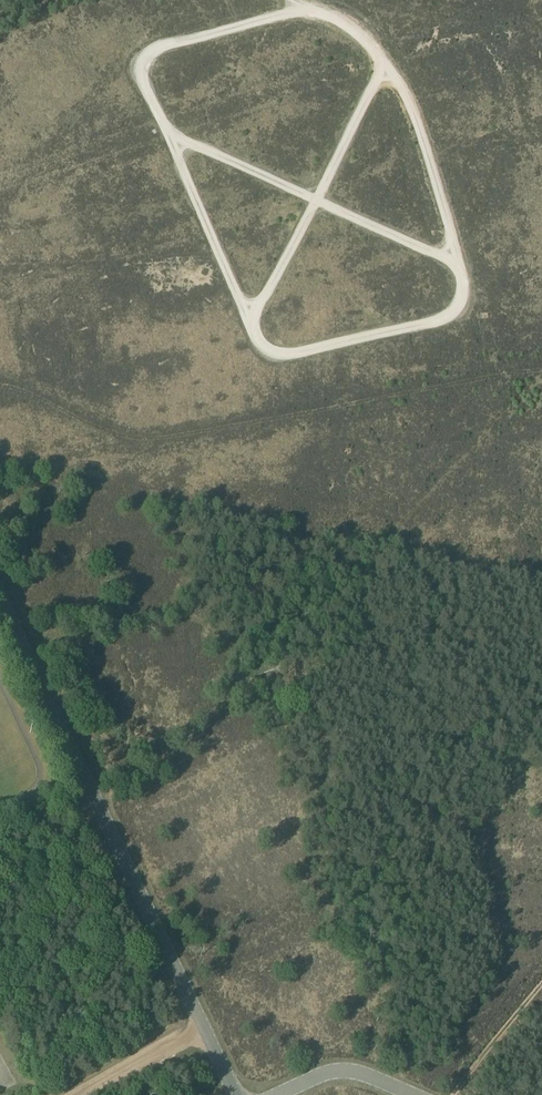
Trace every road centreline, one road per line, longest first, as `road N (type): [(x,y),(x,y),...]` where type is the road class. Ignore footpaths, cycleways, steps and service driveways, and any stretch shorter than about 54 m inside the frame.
road 1 (track): [(295,0),(367,41),(399,85),(430,166),(463,300),(435,321),(274,355),(250,325),(136,65),(159,48),(296,11)]
road 2 (track): [(457,263),(168,133)]
road 3 (track): [(250,325),(384,61)]
road 4 (track): [(205,1033),(86,1094)]

